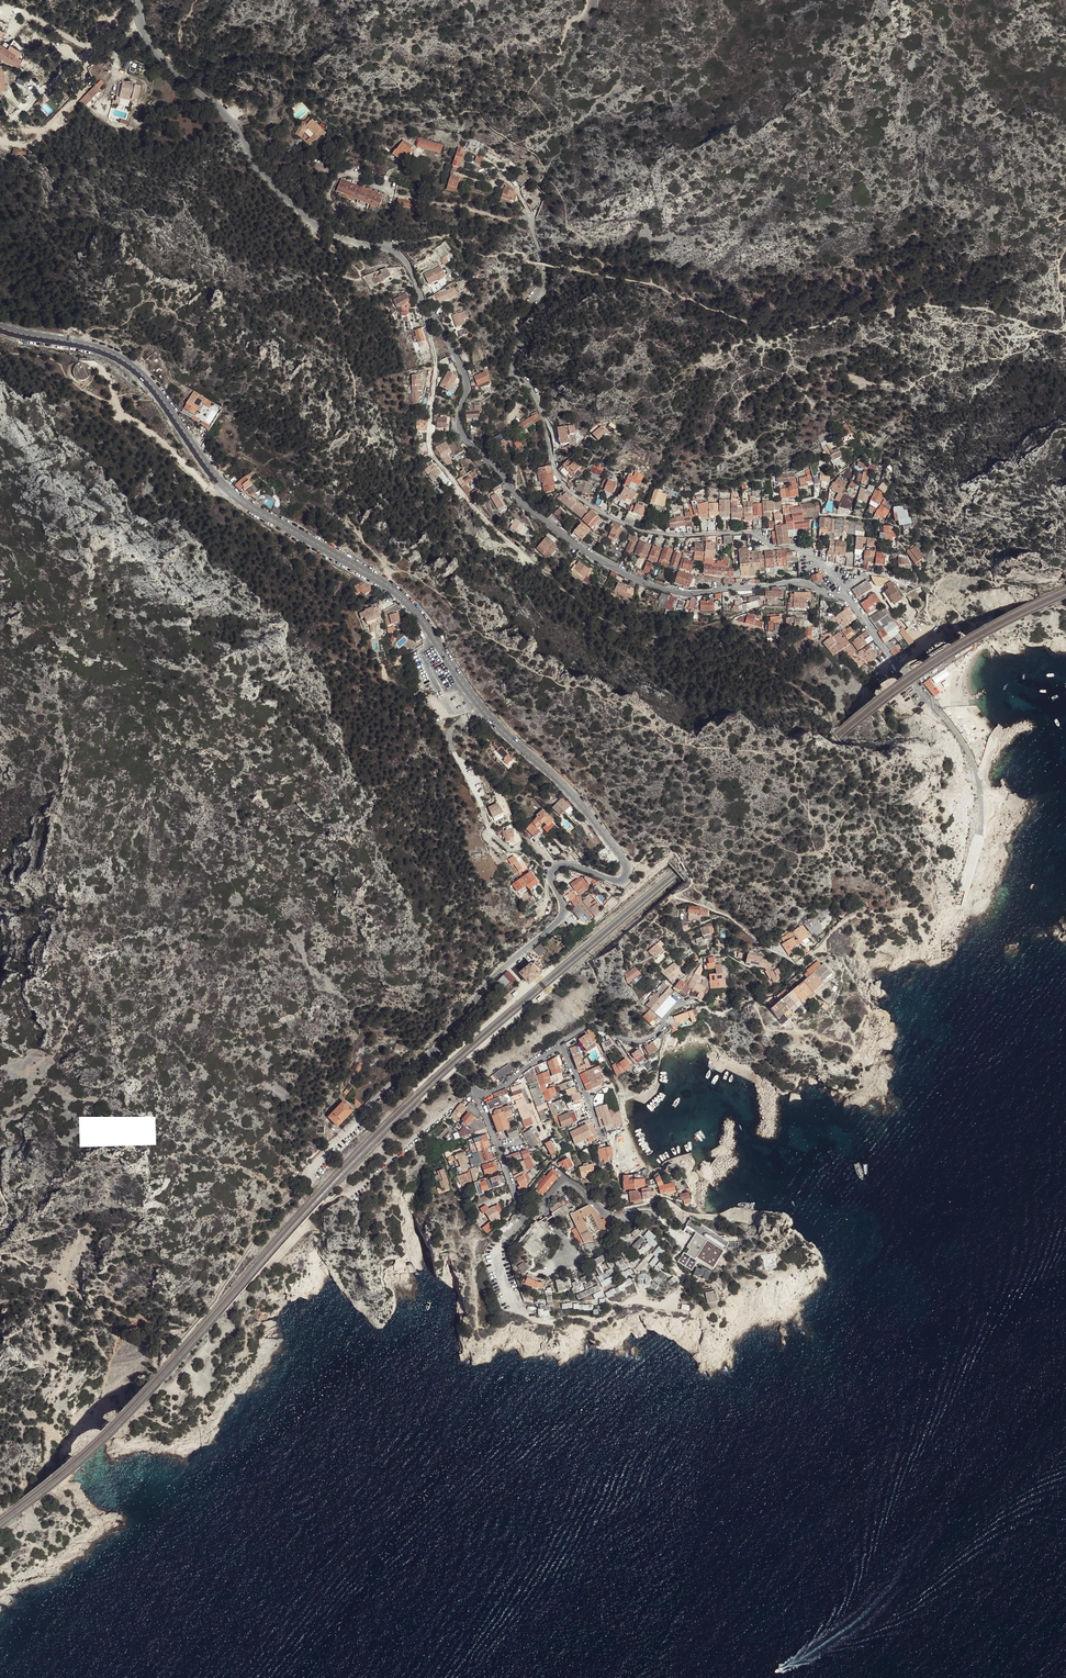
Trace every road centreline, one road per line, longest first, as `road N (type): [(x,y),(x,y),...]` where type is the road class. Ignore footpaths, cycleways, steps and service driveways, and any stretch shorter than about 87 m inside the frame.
road 1 (tertiary): [(0,327),(90,346),(139,371),(226,489),(403,597),(489,716),(573,795),(622,858),(626,875),(618,881),(555,867),(562,916),(491,980),(440,1047)]
road 2 (unclassified): [(229,118),(257,166),(302,214),(341,236),(392,250),(413,268),(421,299),(467,380),(458,426),(519,496),(582,547),(663,590),(794,582),(830,595),(843,589)]
road 3 (residential): [(532,218),(544,253),(542,287),(521,315),(513,360),(551,429),(553,458),(569,490),(650,532),(747,532),(815,558)]
road 4 (unclassified): [(298,1185),(412,1064),(440,1047)]
road 5 (unclassified): [(474,1087),(349,1192)]
road 6 (unclassified): [(843,589),(942,715)]
road 7 (unclassified): [(138,0),(148,44),(229,118)]
road 8 (track): [(116,406),(201,484),(212,493),(226,489)]

